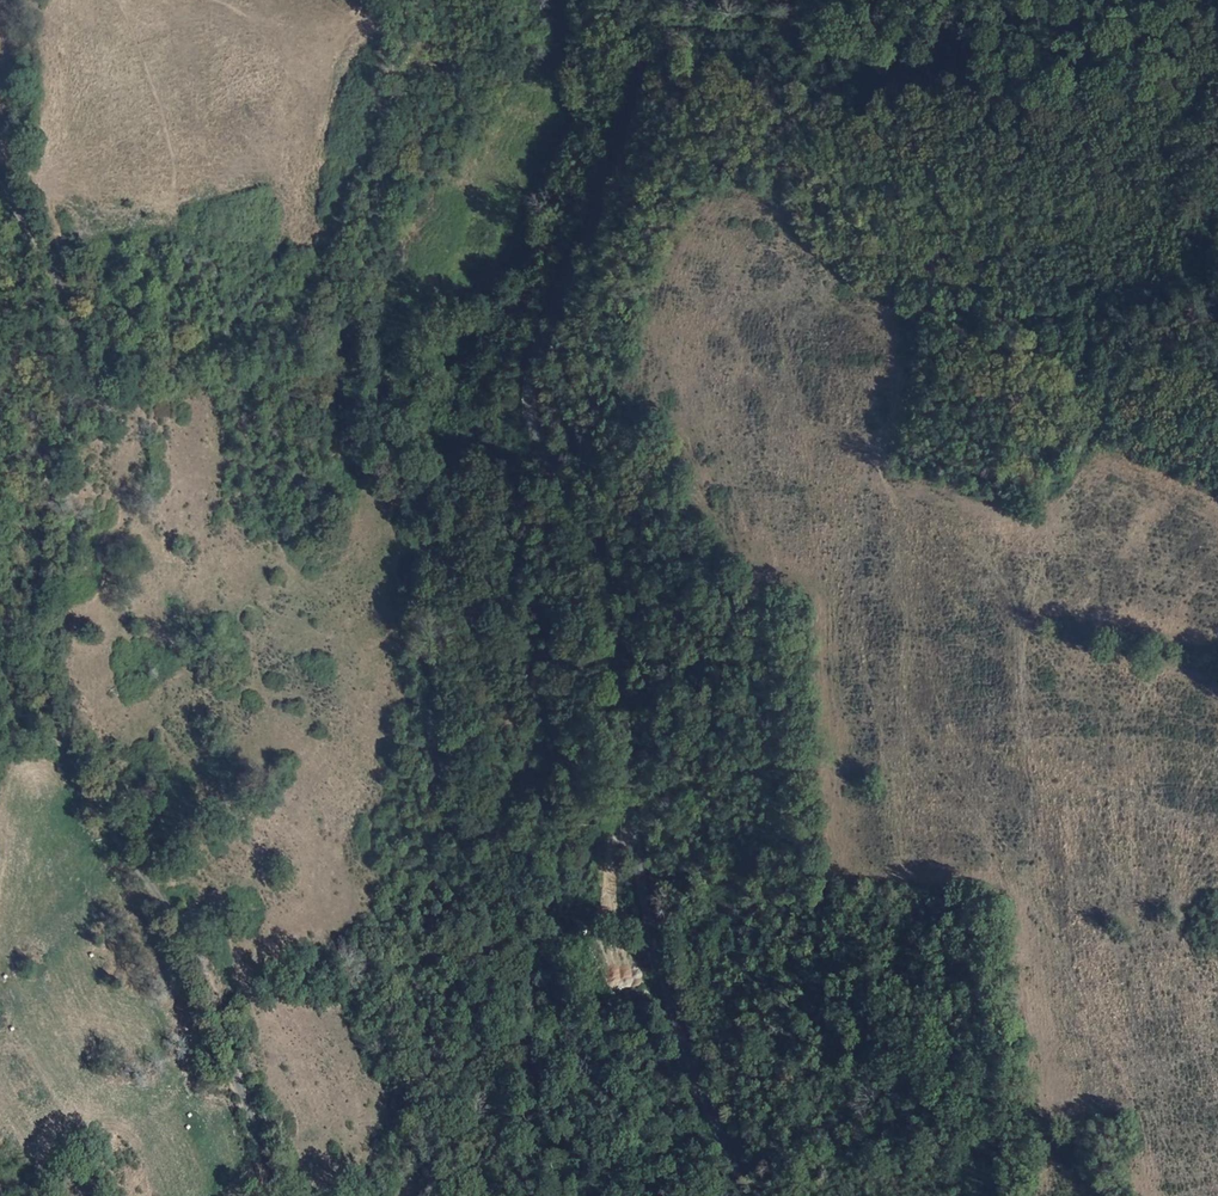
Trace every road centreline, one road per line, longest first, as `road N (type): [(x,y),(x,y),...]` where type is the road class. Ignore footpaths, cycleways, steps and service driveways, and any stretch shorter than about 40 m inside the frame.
road 1 (tertiary): [(645,0),(627,121),(544,331),(532,405),(541,445),(602,562),(632,831),(658,948),(690,1061),(745,1195)]
road 2 (unclassified): [(264,1195),(182,928),(67,772),(40,669),(38,511),(82,355),(78,269),(0,178)]

